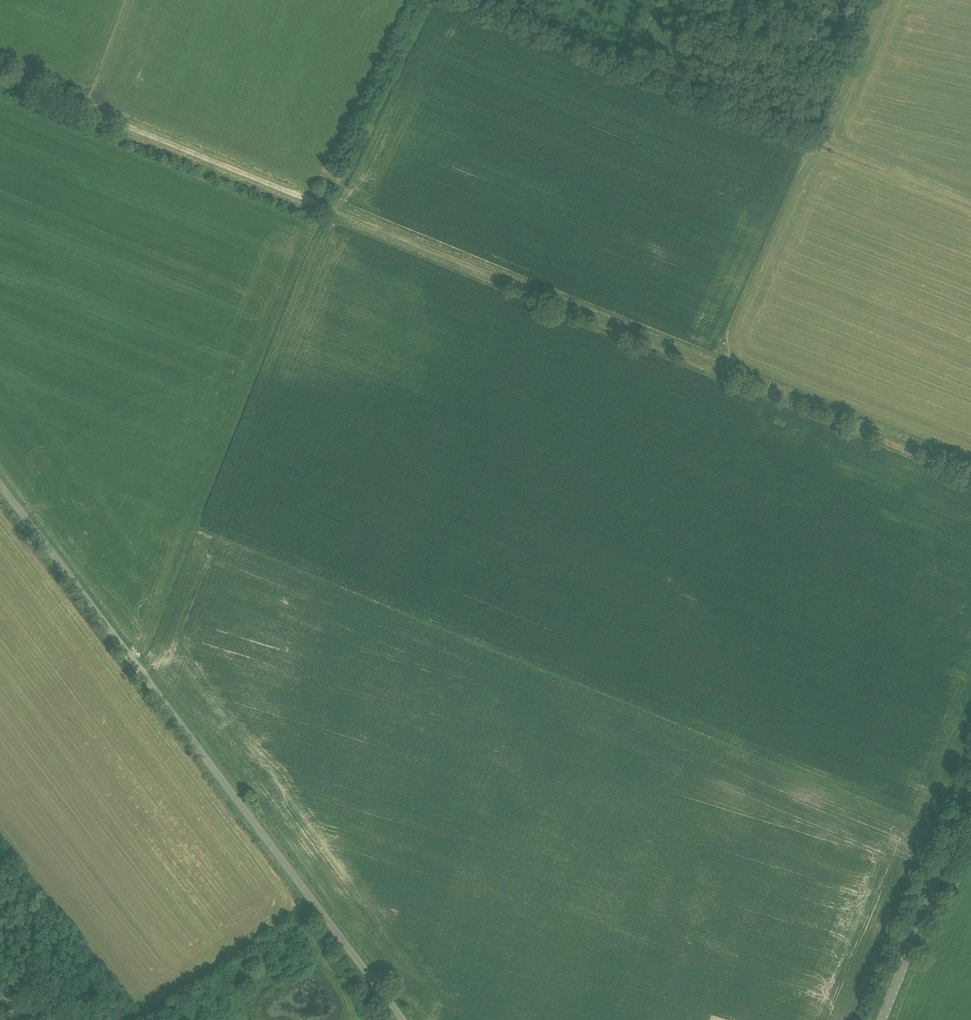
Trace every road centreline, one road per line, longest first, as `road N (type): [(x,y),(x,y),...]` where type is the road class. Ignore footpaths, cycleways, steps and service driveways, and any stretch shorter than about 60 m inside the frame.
road 1 (track): [(970,470),(0,75)]
road 2 (unclassified): [(402,1019),(0,482)]
road 3 (unclassified): [(882,1019),(970,802)]

